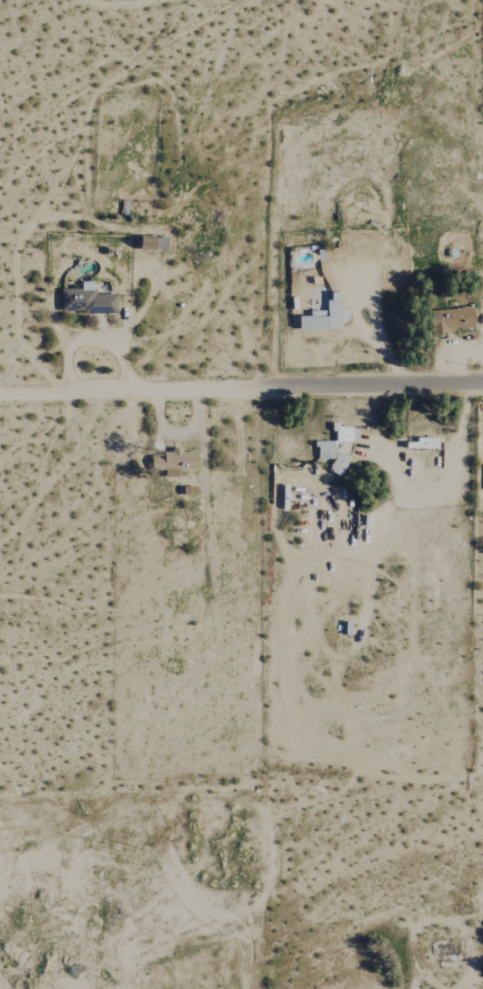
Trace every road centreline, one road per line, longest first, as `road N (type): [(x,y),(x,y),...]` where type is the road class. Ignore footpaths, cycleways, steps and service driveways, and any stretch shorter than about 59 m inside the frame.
road 1 (track): [(272,387),(0,393)]
road 2 (track): [(0,804),(248,810)]
road 3 (residential): [(482,383),(272,387)]
road 4 (track): [(248,810),(249,988)]

